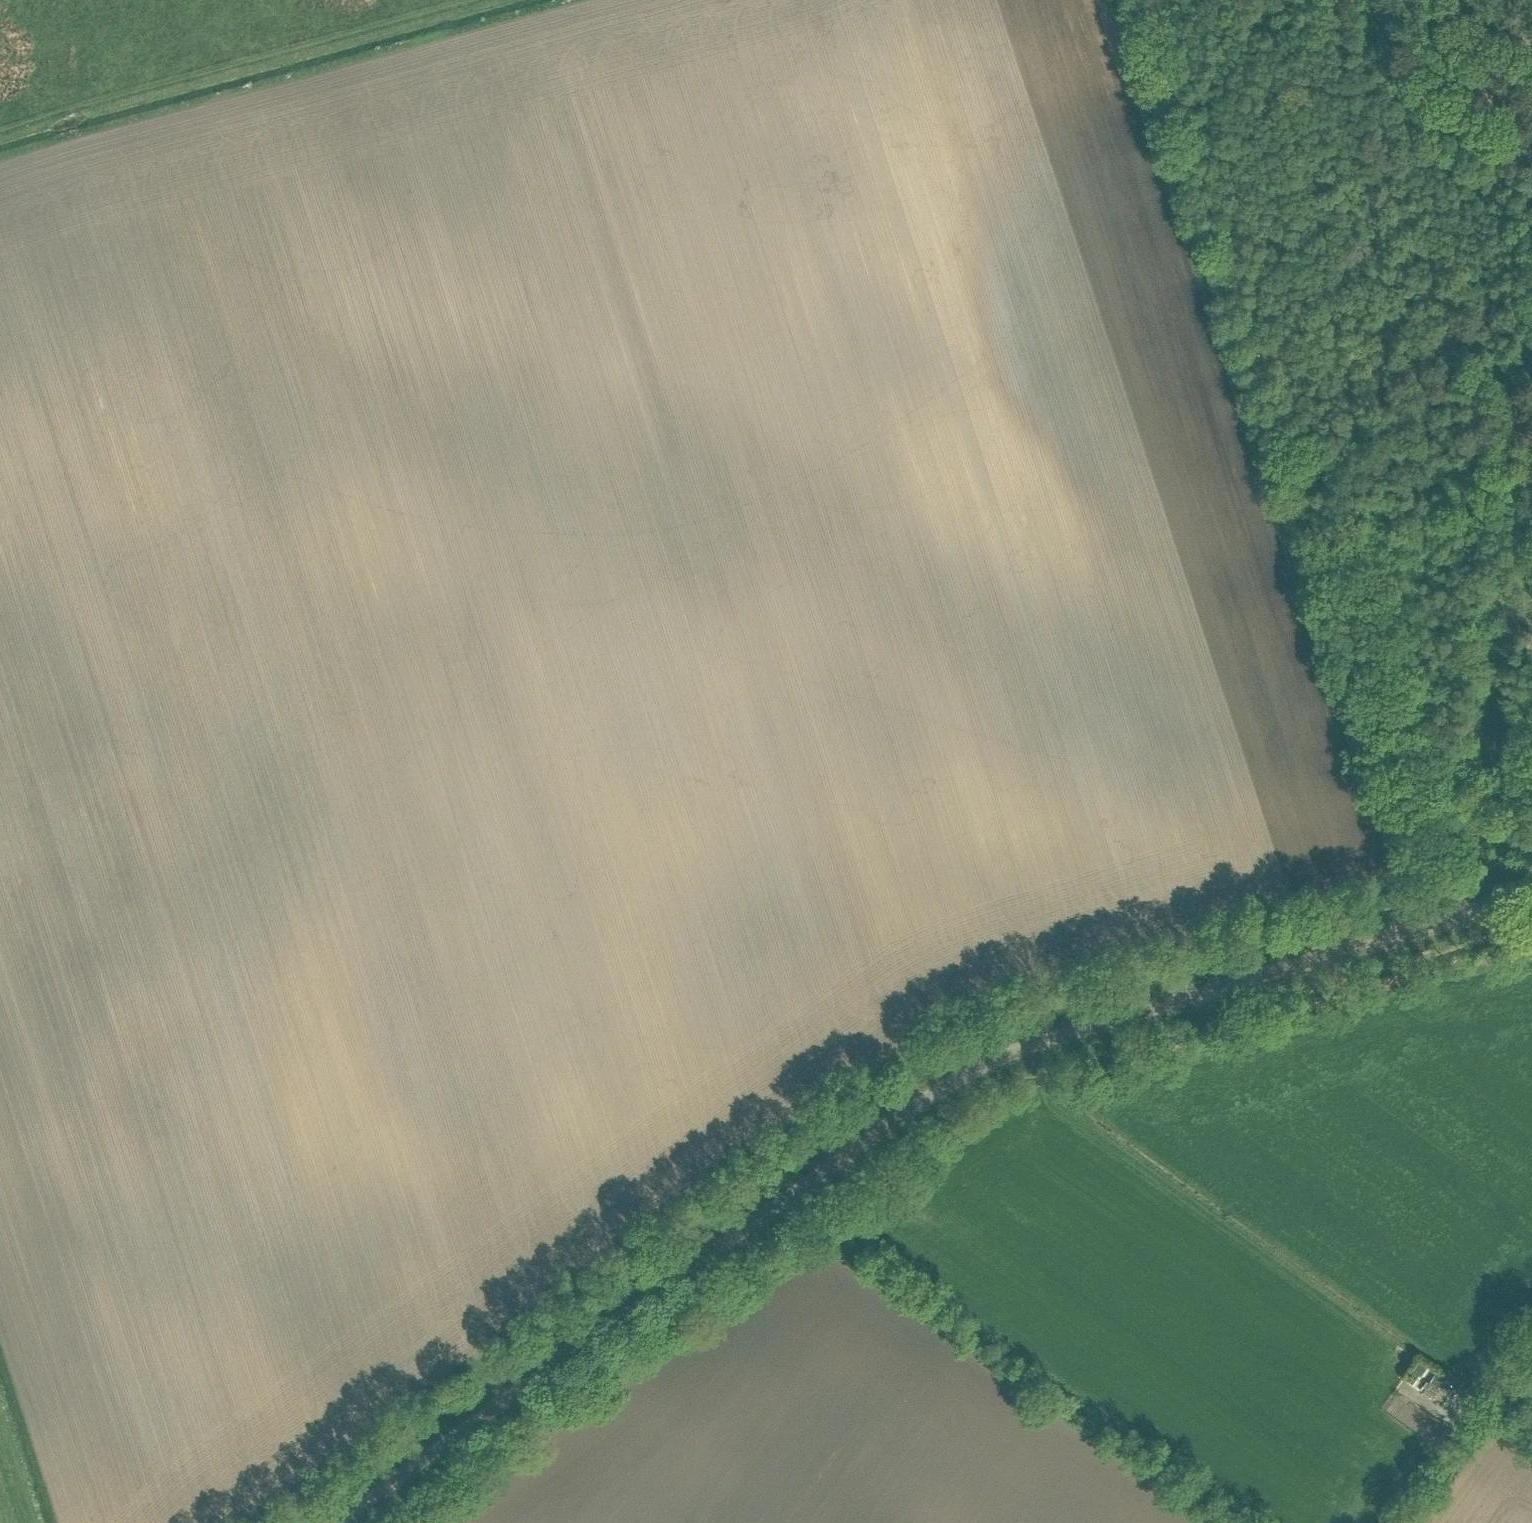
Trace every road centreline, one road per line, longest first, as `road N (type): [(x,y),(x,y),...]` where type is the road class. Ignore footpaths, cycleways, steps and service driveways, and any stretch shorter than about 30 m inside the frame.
road 1 (unclassified): [(333,1522),(965,1072),(1043,1041),(1531,892)]

